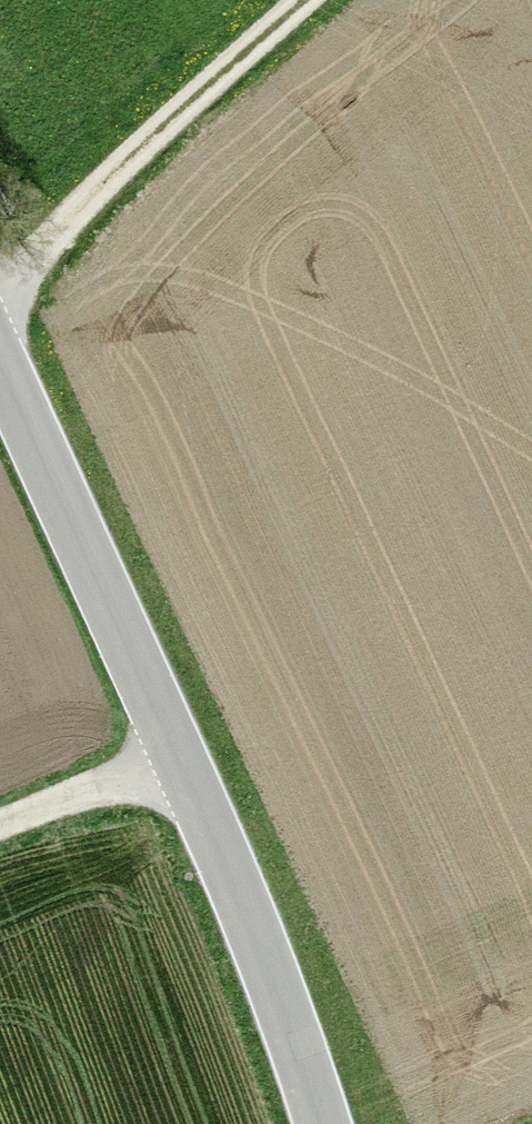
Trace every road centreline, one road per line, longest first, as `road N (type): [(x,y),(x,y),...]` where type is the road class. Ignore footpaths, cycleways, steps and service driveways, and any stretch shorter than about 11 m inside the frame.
road 1 (tertiary): [(0,356),(253,921),(324,1123)]
road 2 (track): [(302,0),(96,187),(0,300)]
road 3 (track): [(180,753),(0,828)]

